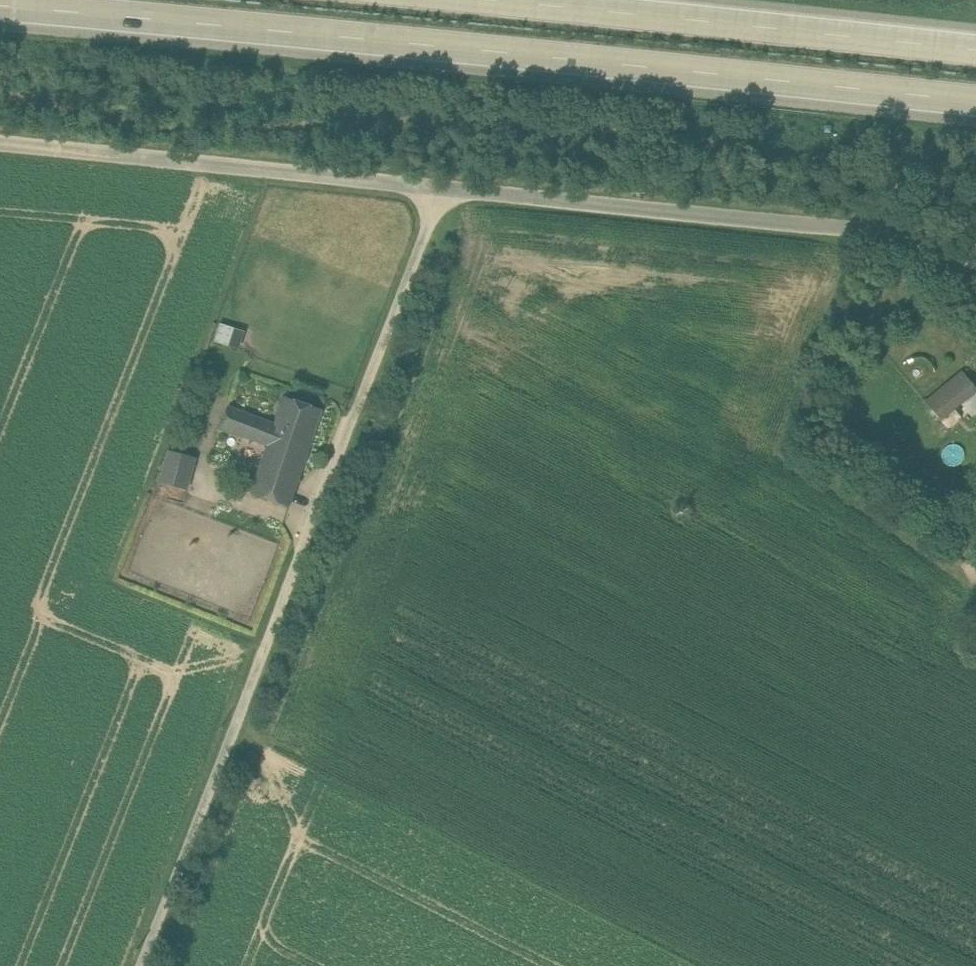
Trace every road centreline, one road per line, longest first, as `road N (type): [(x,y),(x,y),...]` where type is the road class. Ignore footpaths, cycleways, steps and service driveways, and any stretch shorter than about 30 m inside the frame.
road 1 (unclassified): [(0,144),(172,156),(640,211),(916,228),(975,261)]
road 2 (motorway): [(0,7),(975,102)]
road 3 (motorway): [(975,51),(491,0)]

